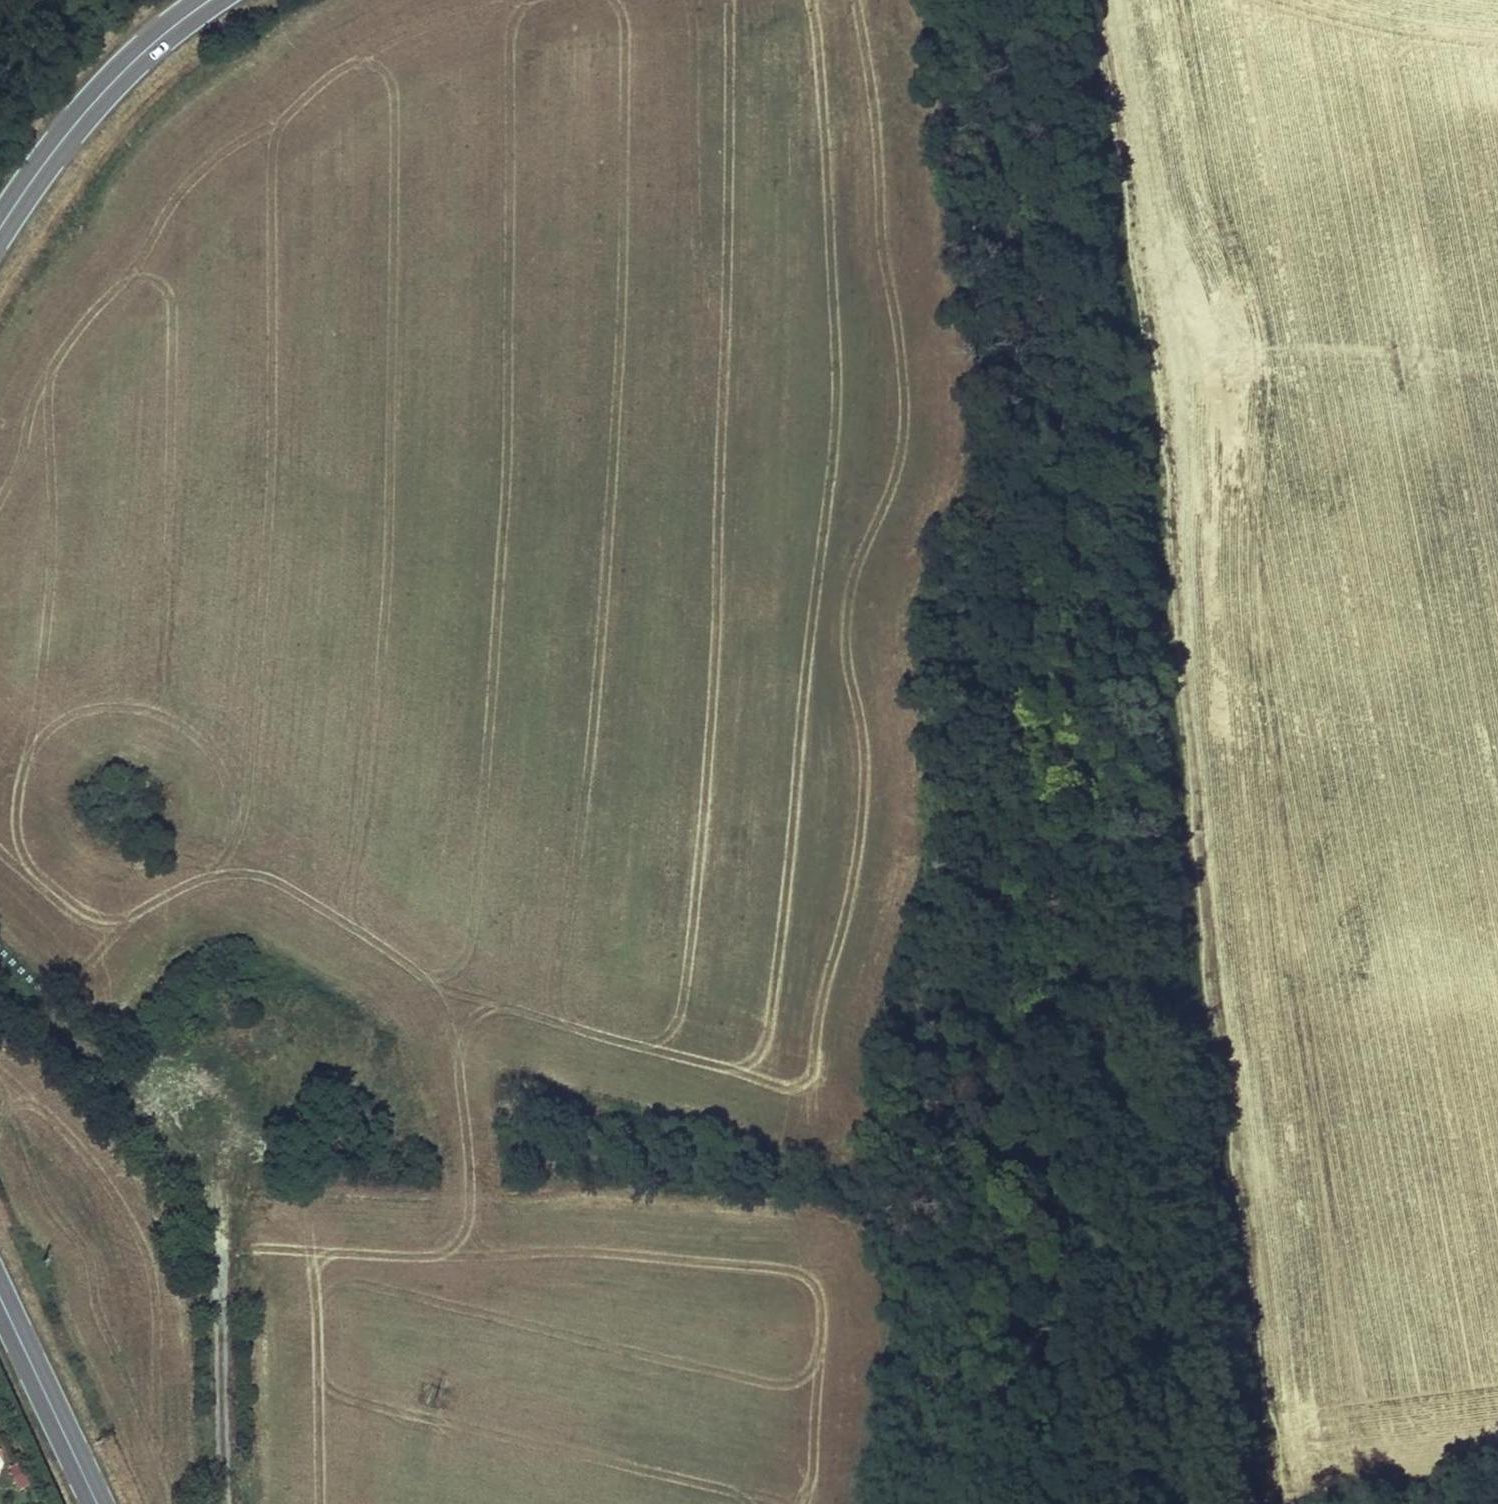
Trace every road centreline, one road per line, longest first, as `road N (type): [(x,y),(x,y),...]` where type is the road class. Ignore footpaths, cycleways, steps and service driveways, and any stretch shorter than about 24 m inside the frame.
road 1 (tertiary): [(209,0),(106,86),(0,228)]
road 2 (tertiary): [(0,1297),(97,1503)]

